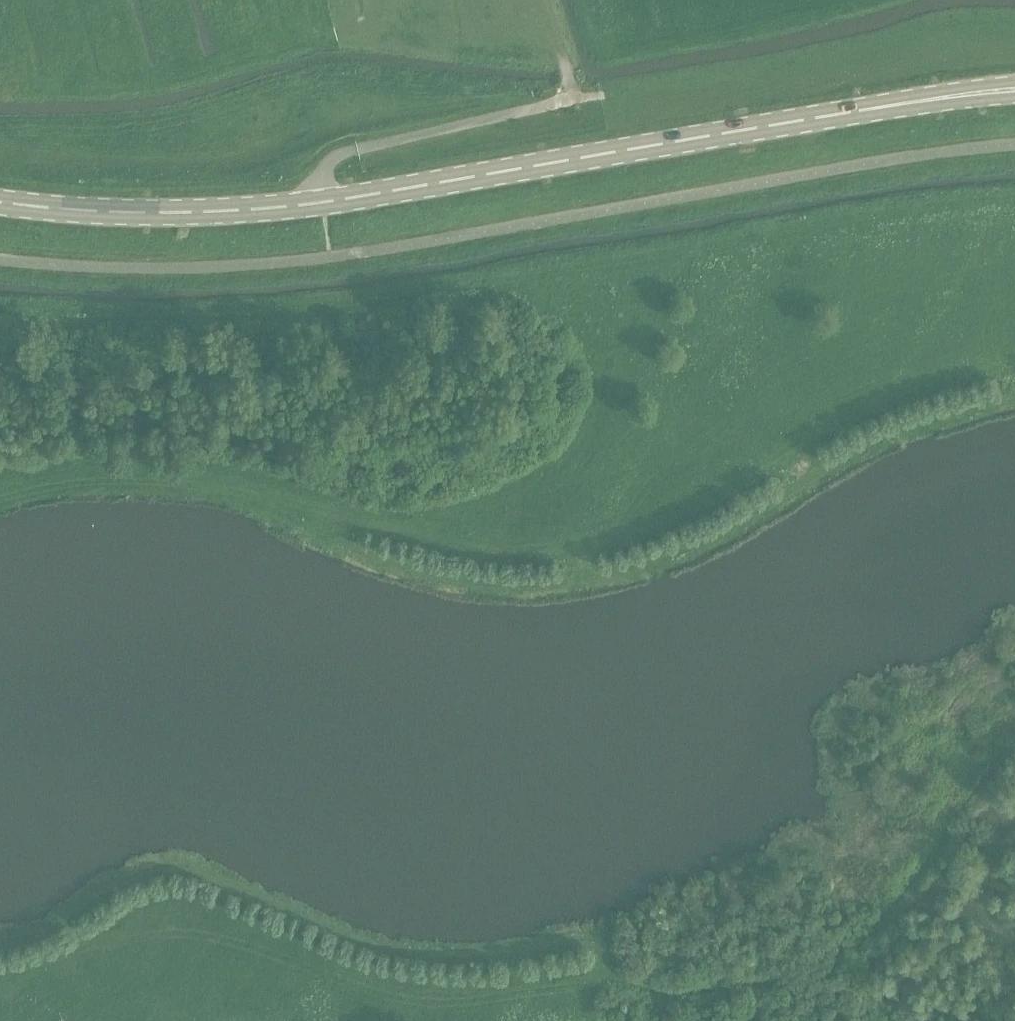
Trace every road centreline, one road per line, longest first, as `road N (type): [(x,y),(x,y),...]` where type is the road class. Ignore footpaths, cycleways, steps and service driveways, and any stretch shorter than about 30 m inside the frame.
road 1 (secondary): [(1014,90),(320,203),(107,213),(0,203)]

